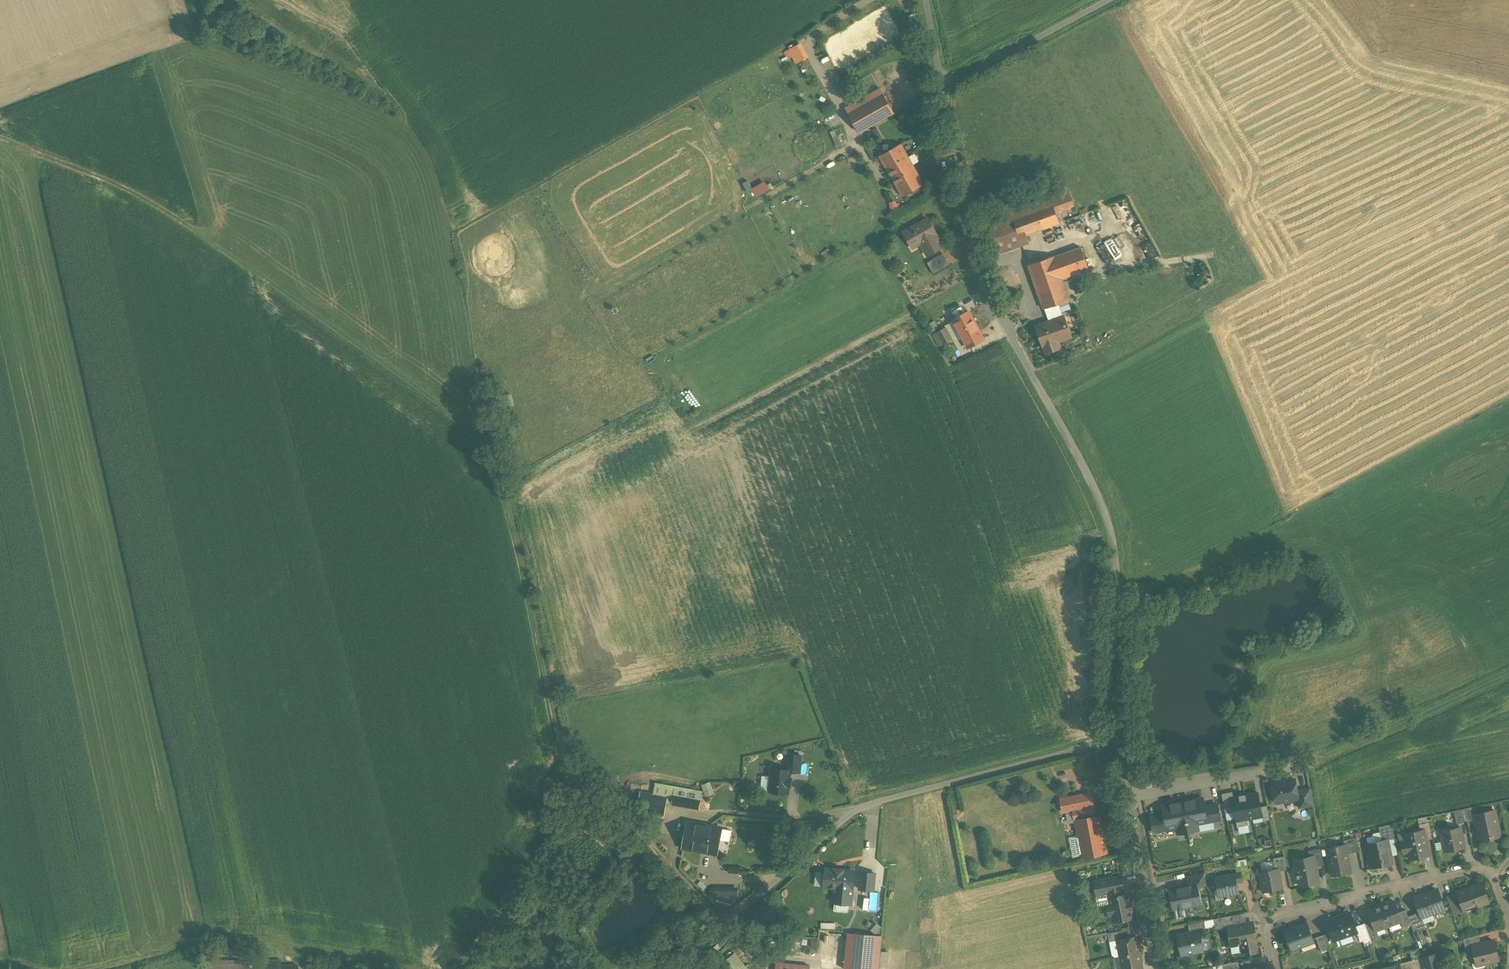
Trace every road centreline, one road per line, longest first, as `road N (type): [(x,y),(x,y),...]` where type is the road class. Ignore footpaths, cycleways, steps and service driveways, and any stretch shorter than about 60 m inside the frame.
road 1 (track): [(0,140),(164,211),(477,436),(509,507),(557,729),(590,786),(656,848)]
road 2 (unclassified): [(1130,796),(1116,578),(1102,512),(983,290),(941,88)]
road 3 (residential): [(1508,908),(1490,872),(1451,873),(1279,920),(1270,934),(1275,968)]
road 4 (track): [(1508,671),(1305,764)]
road 5 (unclassified): [(1105,0),(941,88)]
road 6 (unclassified): [(1130,796),(1305,764)]
road 7 (unclassified): [(1160,968),(1130,796)]

